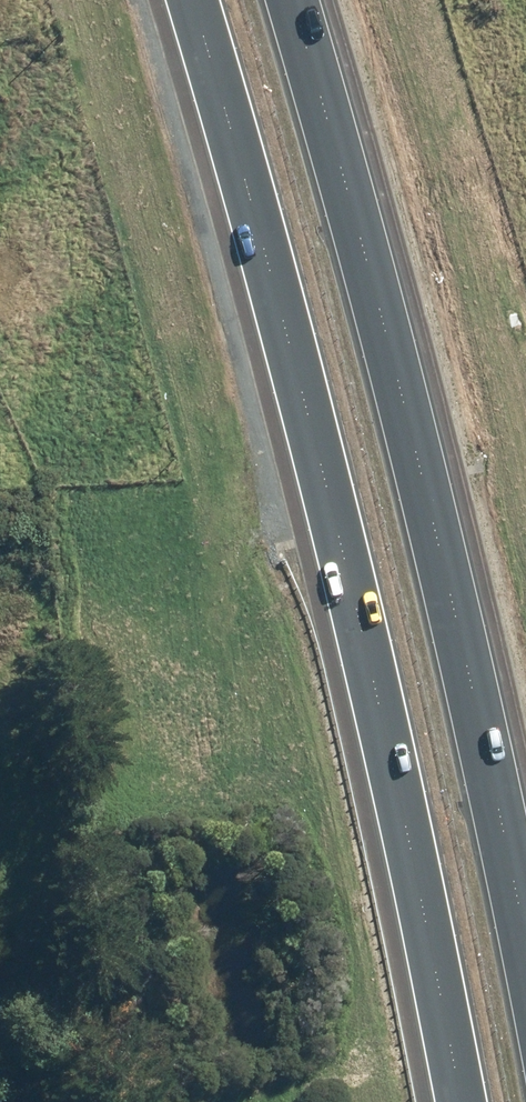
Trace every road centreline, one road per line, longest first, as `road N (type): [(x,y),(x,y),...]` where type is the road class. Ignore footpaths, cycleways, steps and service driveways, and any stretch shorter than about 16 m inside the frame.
road 1 (motorway): [(462,1101),(324,472),(193,0)]
road 2 (motorway): [(291,0),(419,465),(525,938)]

